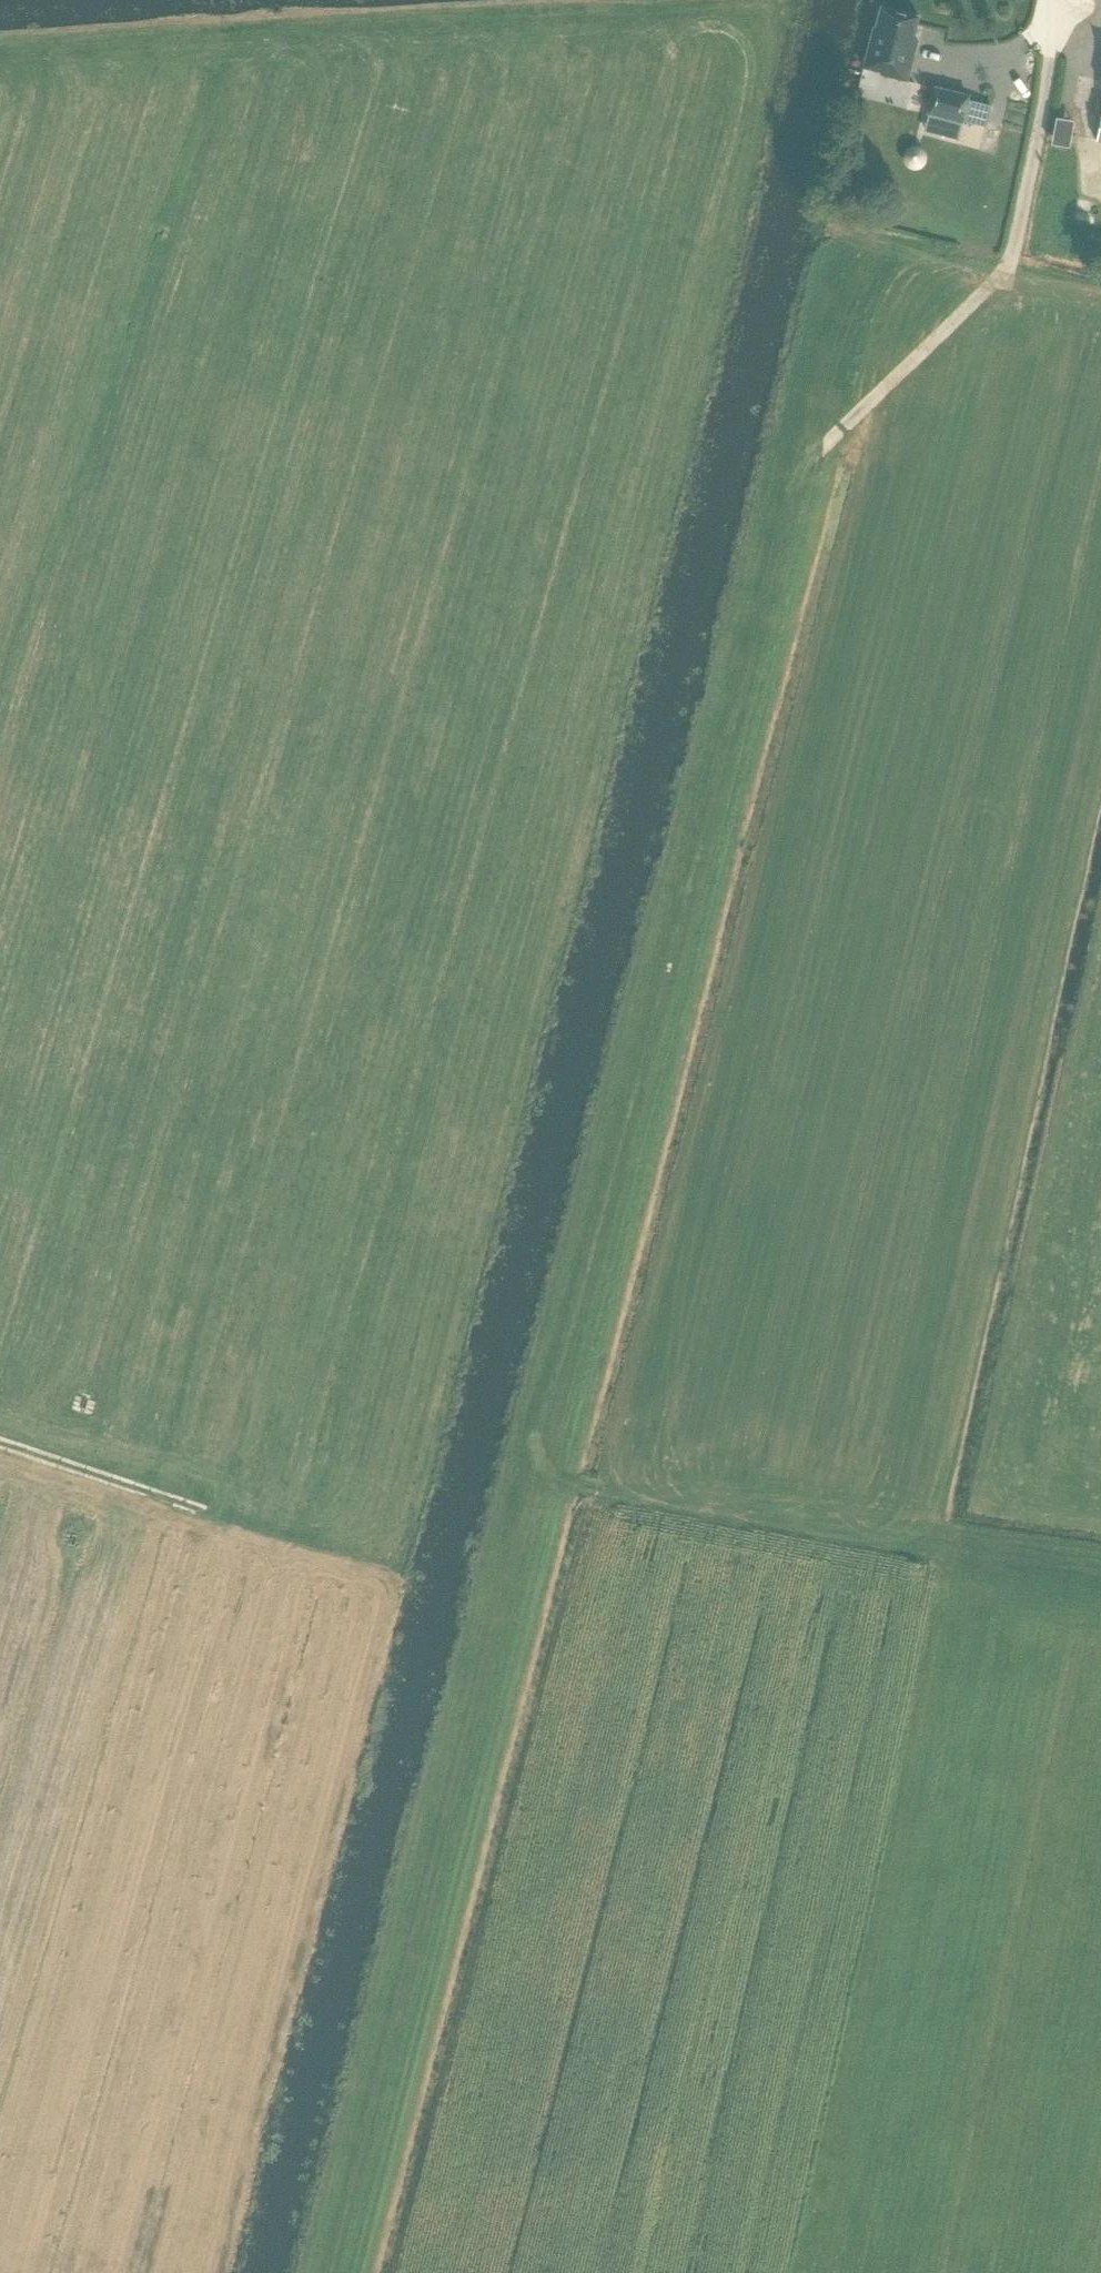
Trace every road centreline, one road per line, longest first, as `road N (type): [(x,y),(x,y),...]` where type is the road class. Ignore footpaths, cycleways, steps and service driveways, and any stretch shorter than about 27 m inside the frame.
road 1 (track): [(1052,56),(1009,264),(828,444)]

